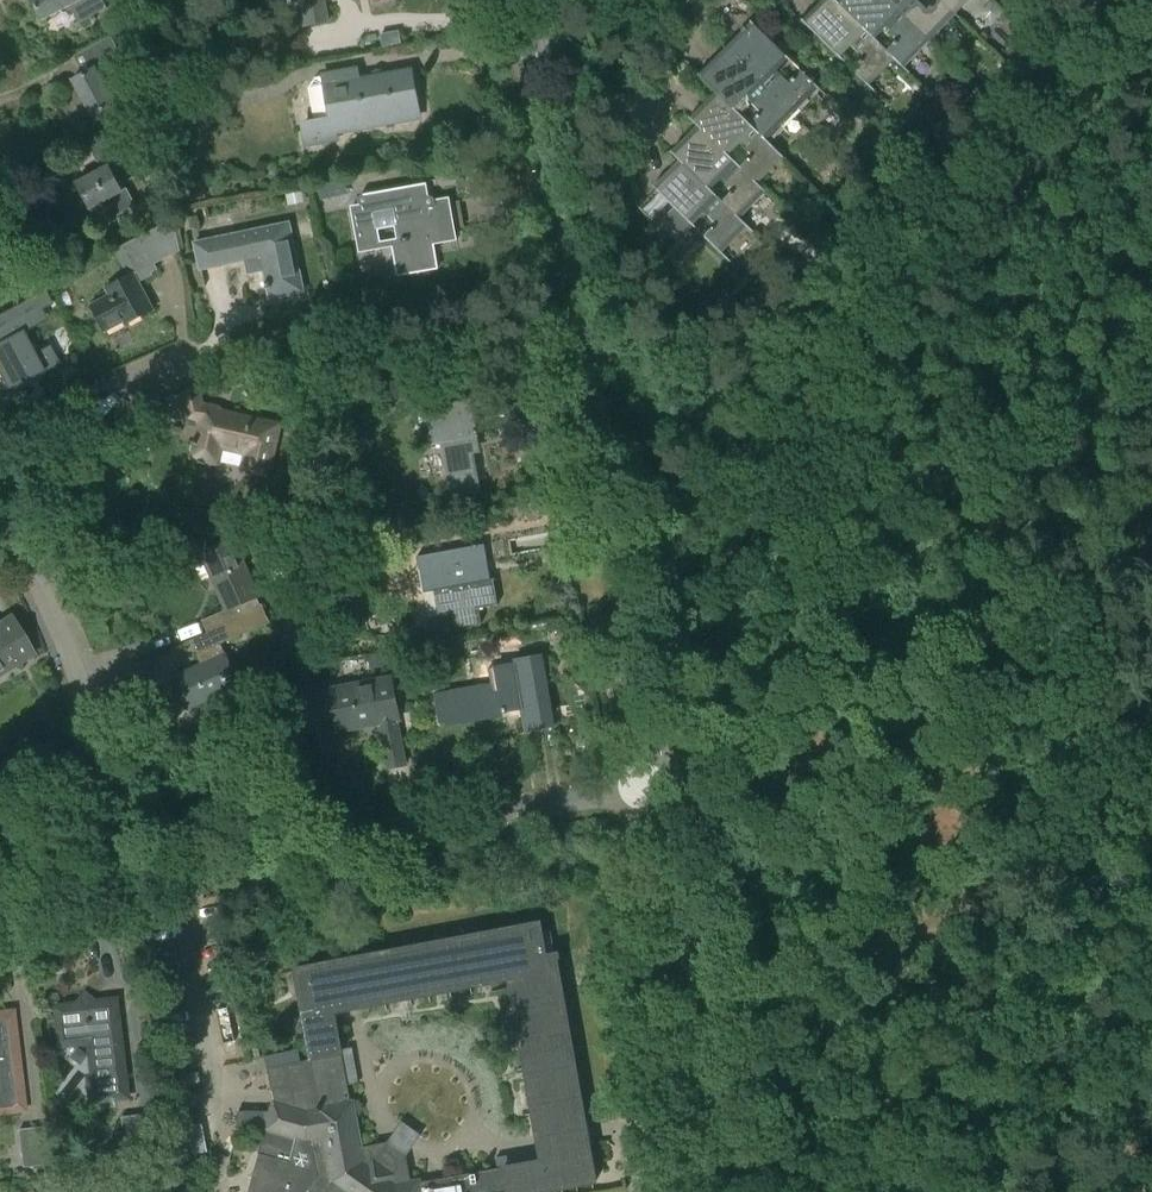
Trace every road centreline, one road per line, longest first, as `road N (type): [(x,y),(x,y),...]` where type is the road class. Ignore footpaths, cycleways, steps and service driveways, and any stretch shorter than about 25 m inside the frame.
road 1 (residential): [(658,781),(528,47)]
road 2 (residential): [(658,781),(125,886)]
road 3 (unclassified): [(732,1191),(658,781)]
road 4 (residential): [(125,886),(86,701),(0,504)]
road 5 (residential): [(184,360),(108,383),(0,431)]
road 6 (residential): [(720,0),(663,63),(648,136)]
road 7 (residential): [(656,0),(609,33),(528,47)]
road 8 (residential): [(125,886),(0,908)]

